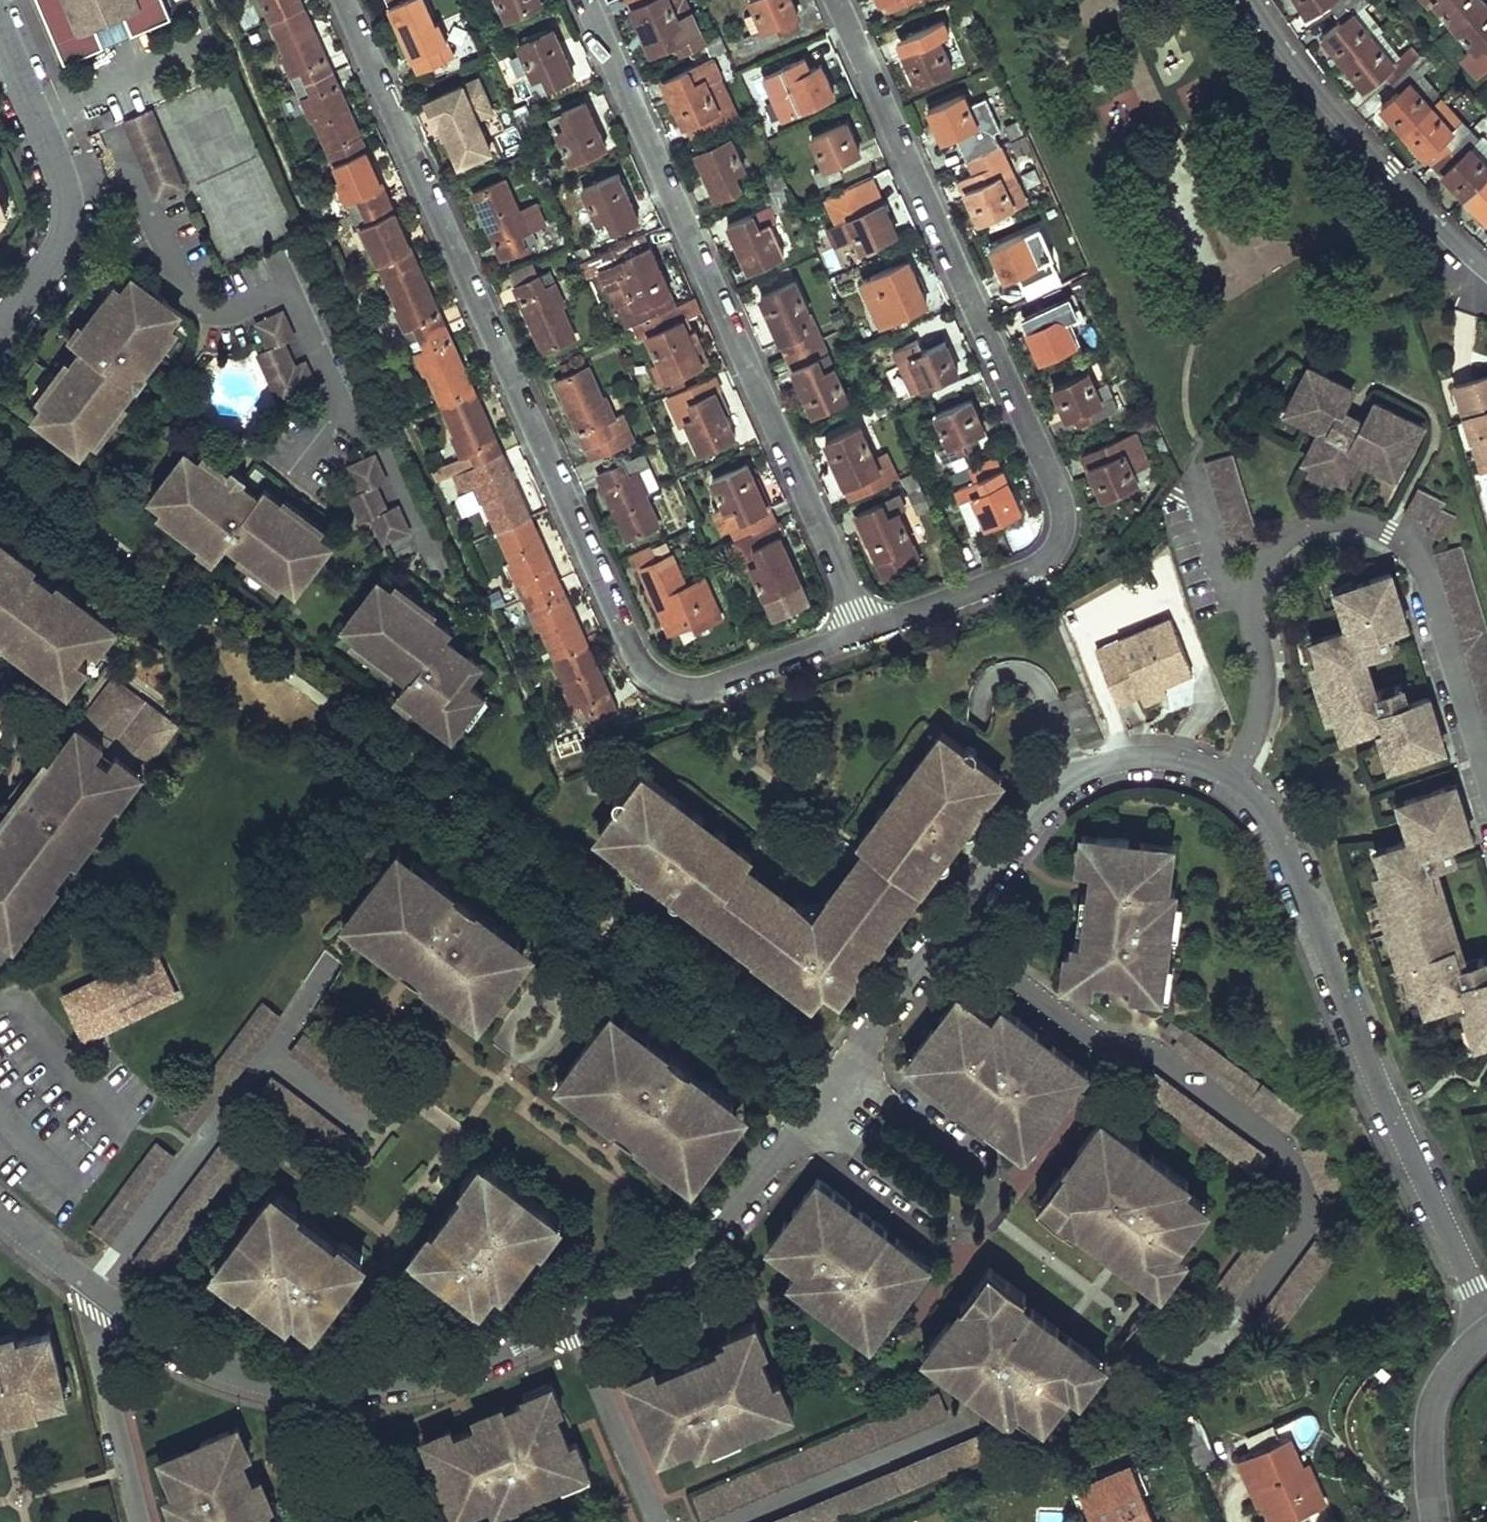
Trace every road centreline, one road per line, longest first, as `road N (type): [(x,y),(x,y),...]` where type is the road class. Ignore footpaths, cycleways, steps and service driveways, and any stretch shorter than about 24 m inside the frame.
road 1 (residential): [(849,1068),(1060,788),(1117,761),(1177,760),(1204,768),(1277,828),(1391,1111),(1486,1317)]
road 2 (residential): [(344,0),(635,654),(652,675),(704,692),(864,632)]
road 3 (residential): [(0,1210),(96,1290),(216,1367),(265,1384),(375,1388),(449,1375),(641,1286),(705,1244),(810,1117)]
road 4 (residential): [(864,632),(1038,569),(1060,527),(1058,499),(836,0)]
road 5 (residential): [(585,0),(864,632)]
road 6 (residential): [(810,1117),(953,1222),(987,1213),(995,1187),(984,1169),(849,1068)]
road 7 (residential): [(1254,0),(1308,79),(1486,271)]
road 8 (residential): [(0,33),(59,173),(68,214),(57,254),(0,327)]
road 9 (residential): [(1486,1335),(1444,1380),(1437,1400),(1435,1521)]

